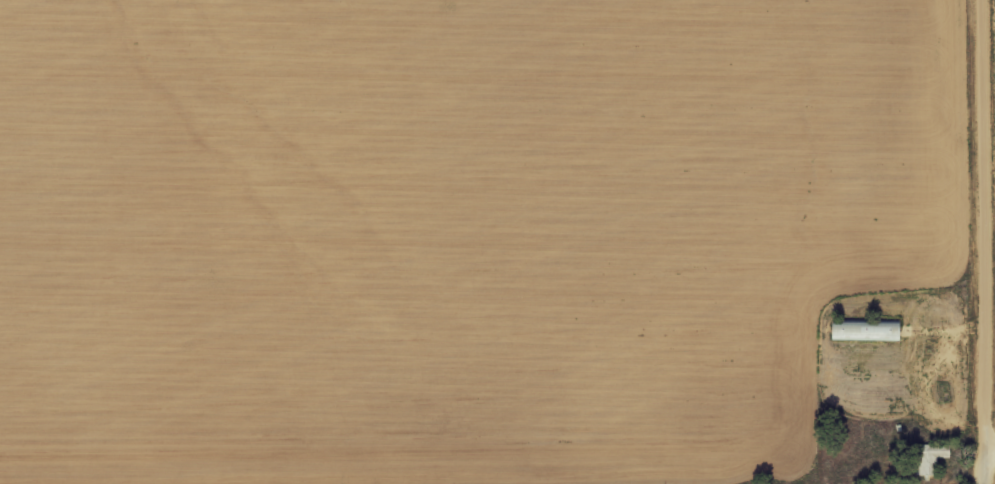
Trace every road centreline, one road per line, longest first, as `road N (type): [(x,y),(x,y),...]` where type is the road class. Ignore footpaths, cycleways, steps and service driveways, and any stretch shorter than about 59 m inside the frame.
road 1 (residential): [(986,483),(982,0)]

